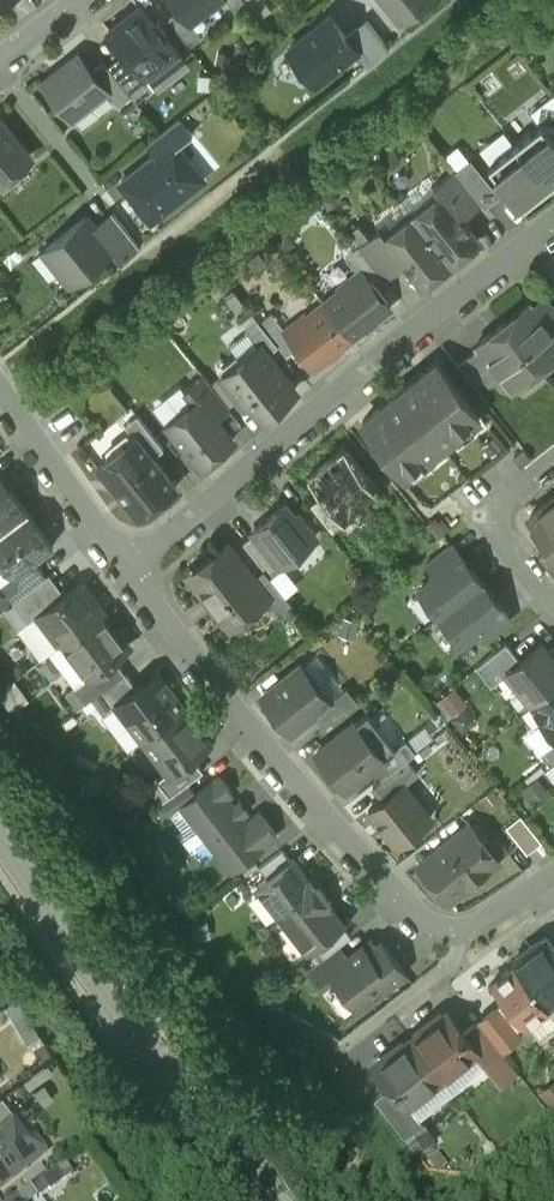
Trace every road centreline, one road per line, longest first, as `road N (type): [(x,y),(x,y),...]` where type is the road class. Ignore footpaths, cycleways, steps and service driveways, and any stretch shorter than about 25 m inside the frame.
road 1 (residential): [(553,229),(128,579)]
road 2 (residential): [(128,579),(273,763),(421,928),(457,940),(478,934)]
road 3 (residential): [(0,813),(270,1200)]
road 4 (residential): [(0,401),(128,579)]
road 5 (residential): [(553,462),(512,495),(496,523),(508,551),(553,607)]
road 6 (residential): [(478,934),(459,961),(344,1049)]
road 7 (residential): [(0,72),(101,198)]

